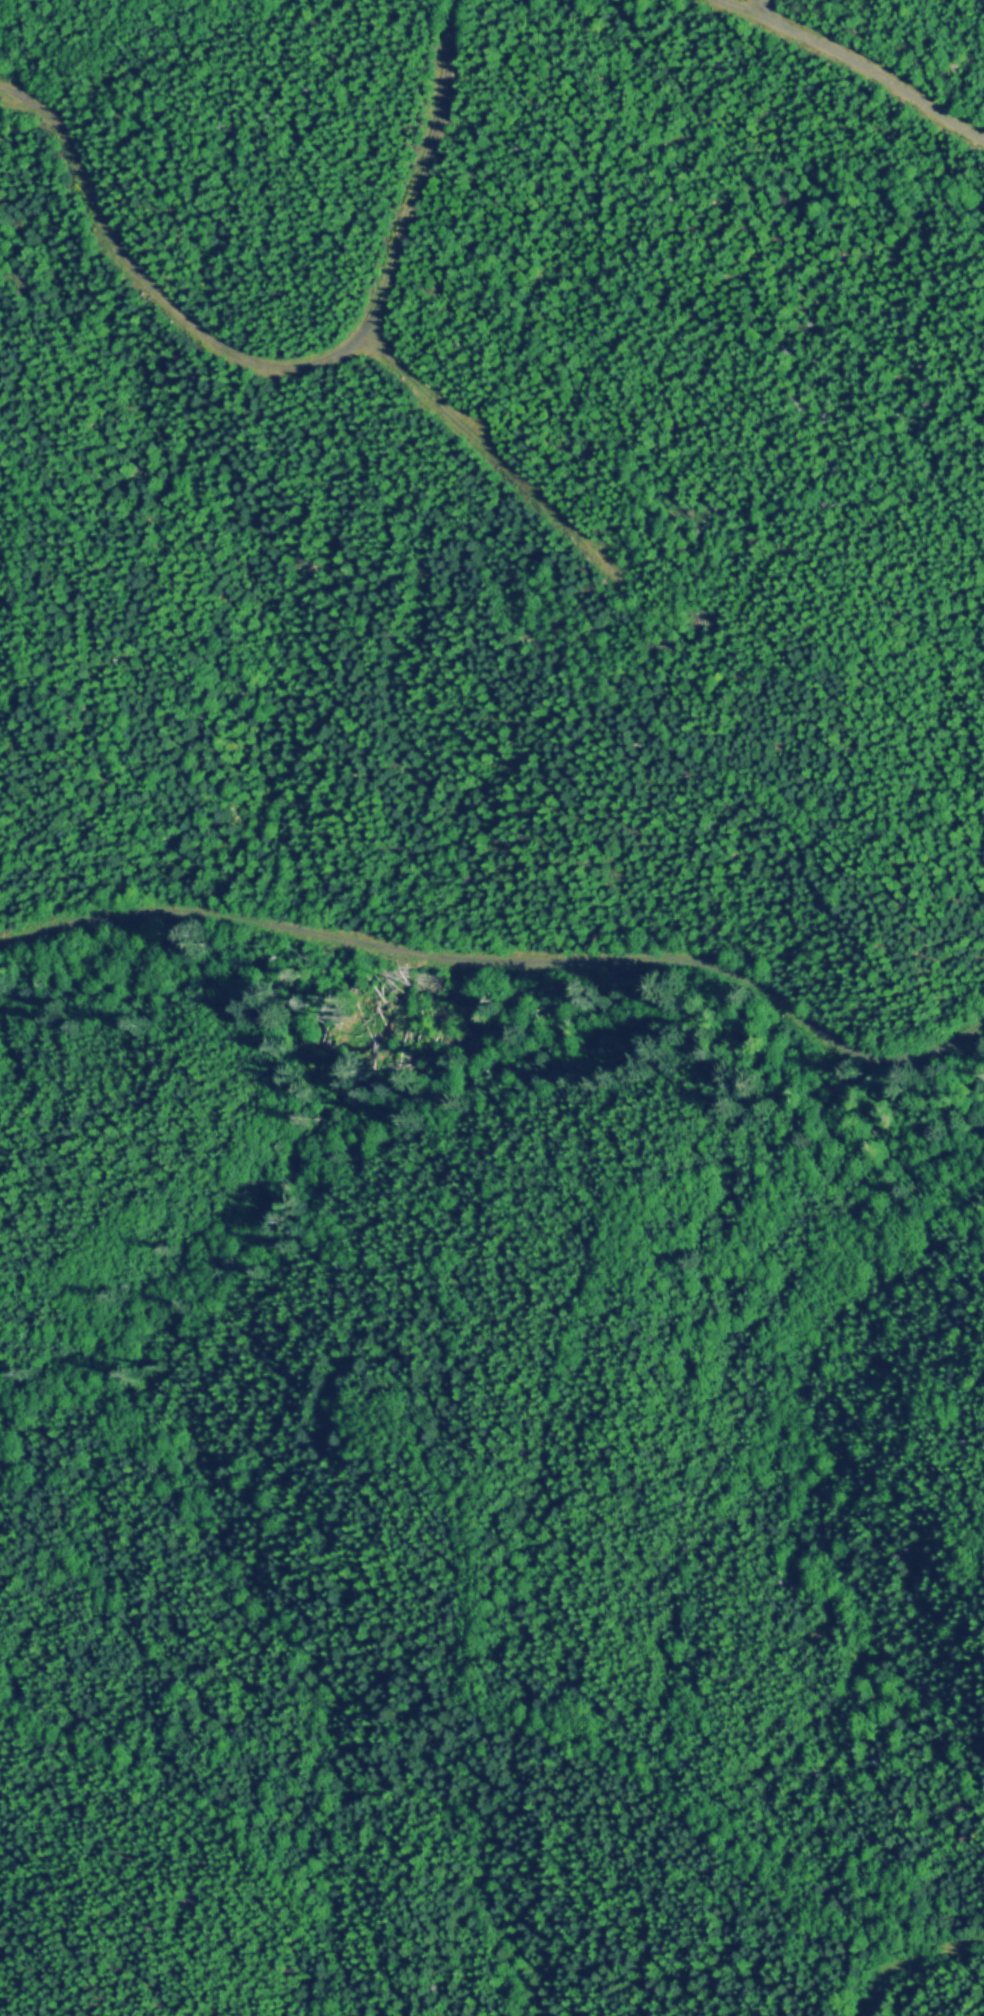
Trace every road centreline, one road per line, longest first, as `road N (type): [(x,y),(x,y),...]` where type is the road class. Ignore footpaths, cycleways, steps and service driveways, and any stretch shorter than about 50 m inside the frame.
road 1 (track): [(0,937),(58,928),(680,953),(852,984),(983,965)]
road 2 (track): [(0,101),(76,169),(218,339),(266,359),(374,323),(443,53),(466,0)]
road 3 (track): [(763,0),(983,128)]

